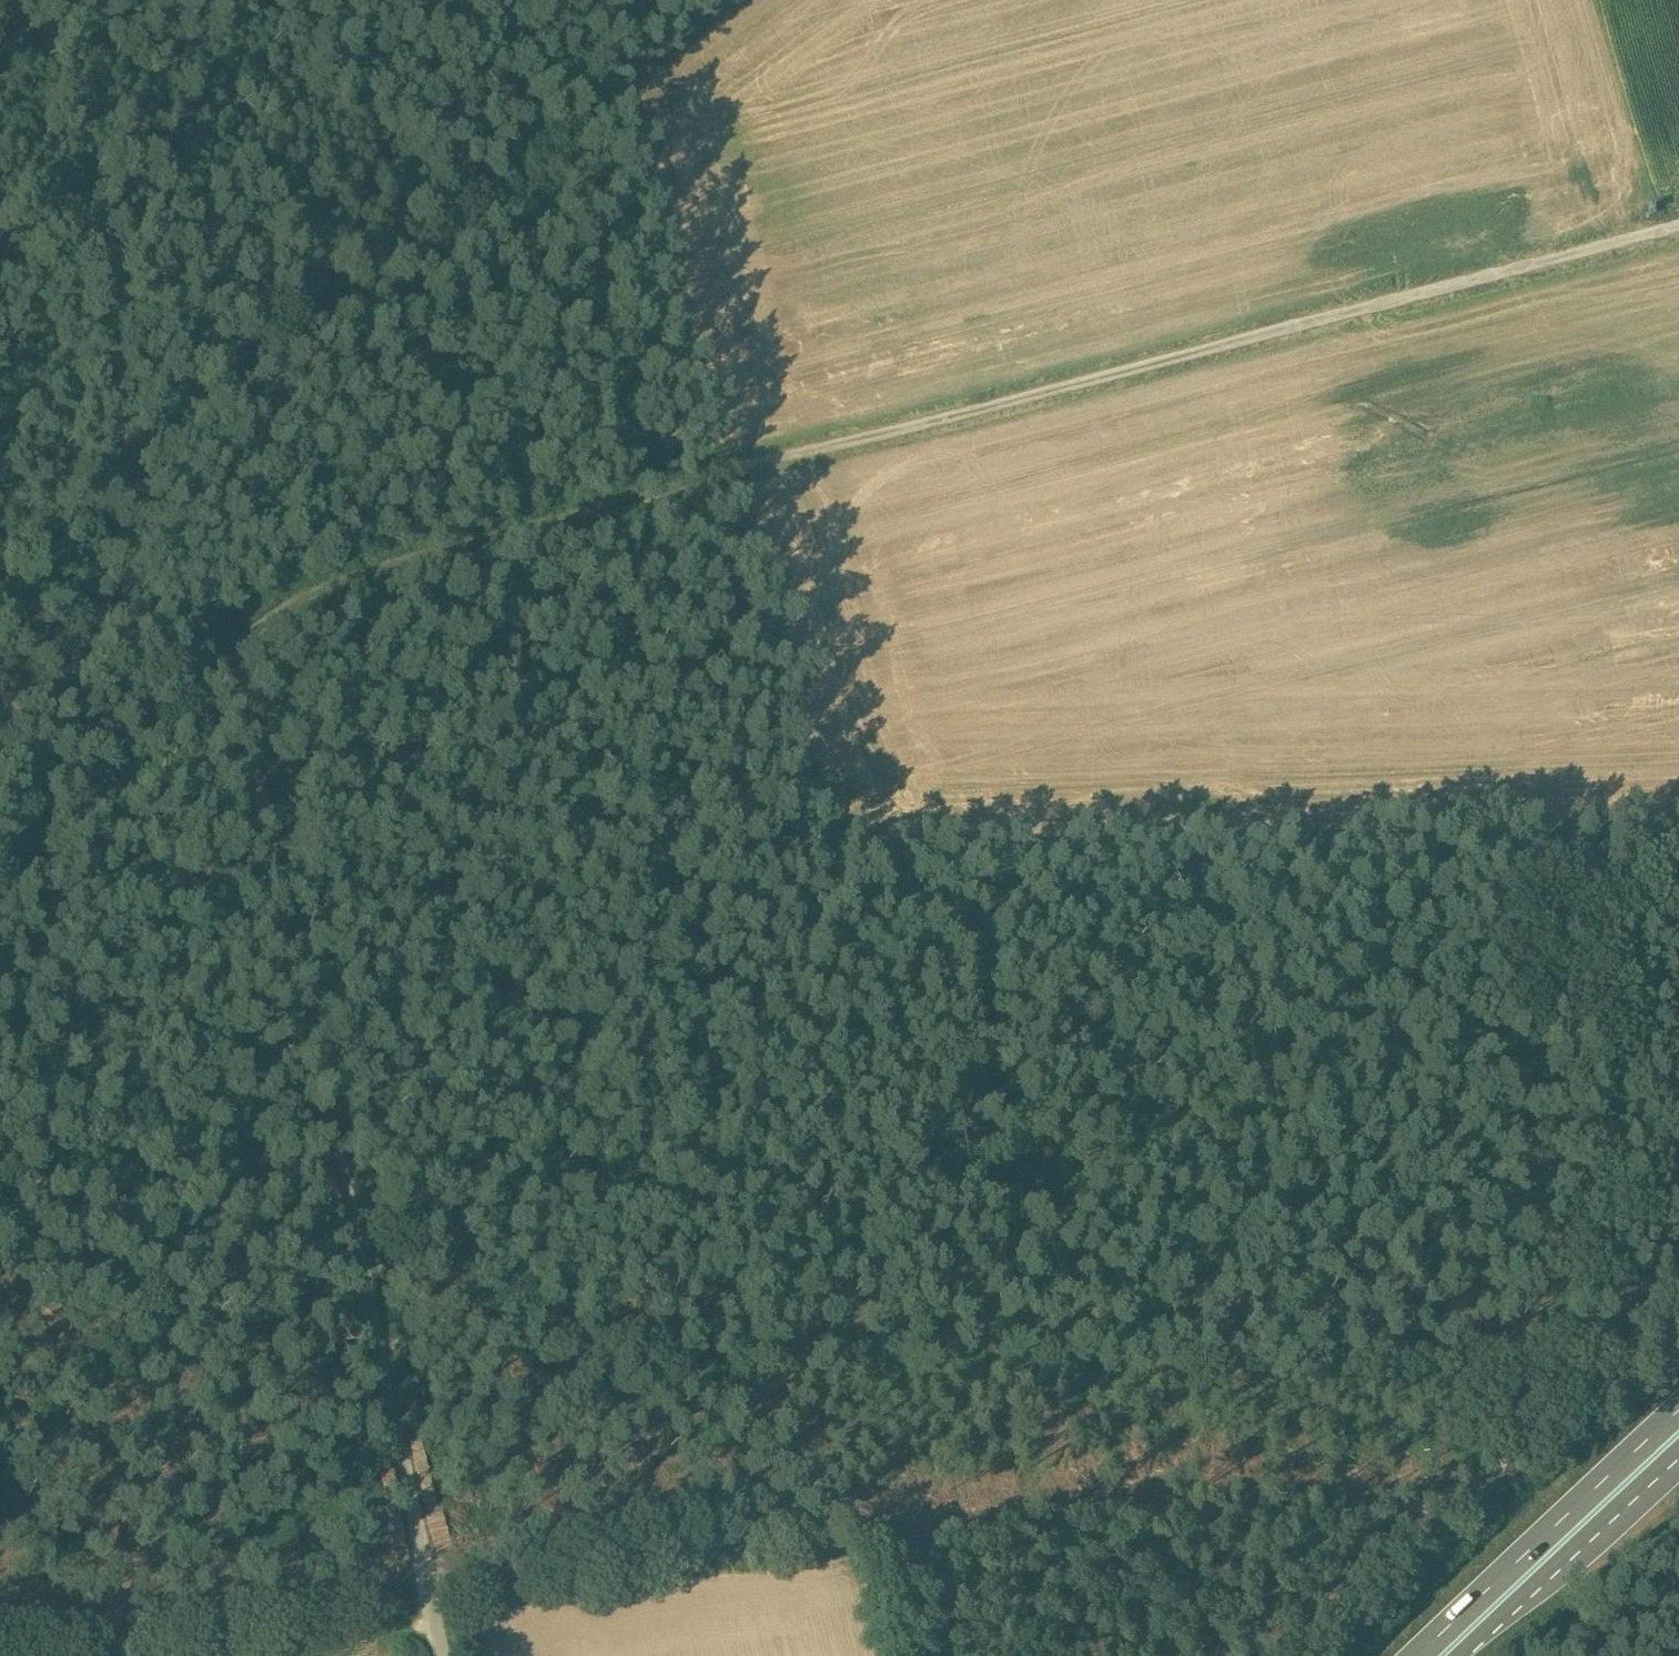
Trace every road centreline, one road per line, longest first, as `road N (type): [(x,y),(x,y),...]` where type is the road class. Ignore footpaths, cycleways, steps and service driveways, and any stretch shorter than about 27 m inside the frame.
road 1 (track): [(188,709),(290,596),(1678,226)]
road 2 (unclassified): [(436,1655),(345,1132),(188,709)]
road 3 (track): [(188,709),(101,533),(119,410),(99,307),(82,0)]
road 4 (track): [(416,1570),(866,1508)]
road 5 (trunk): [(1678,1416),(1429,1655)]
road 6 (trunk): [(1471,1655),(1678,1457)]

